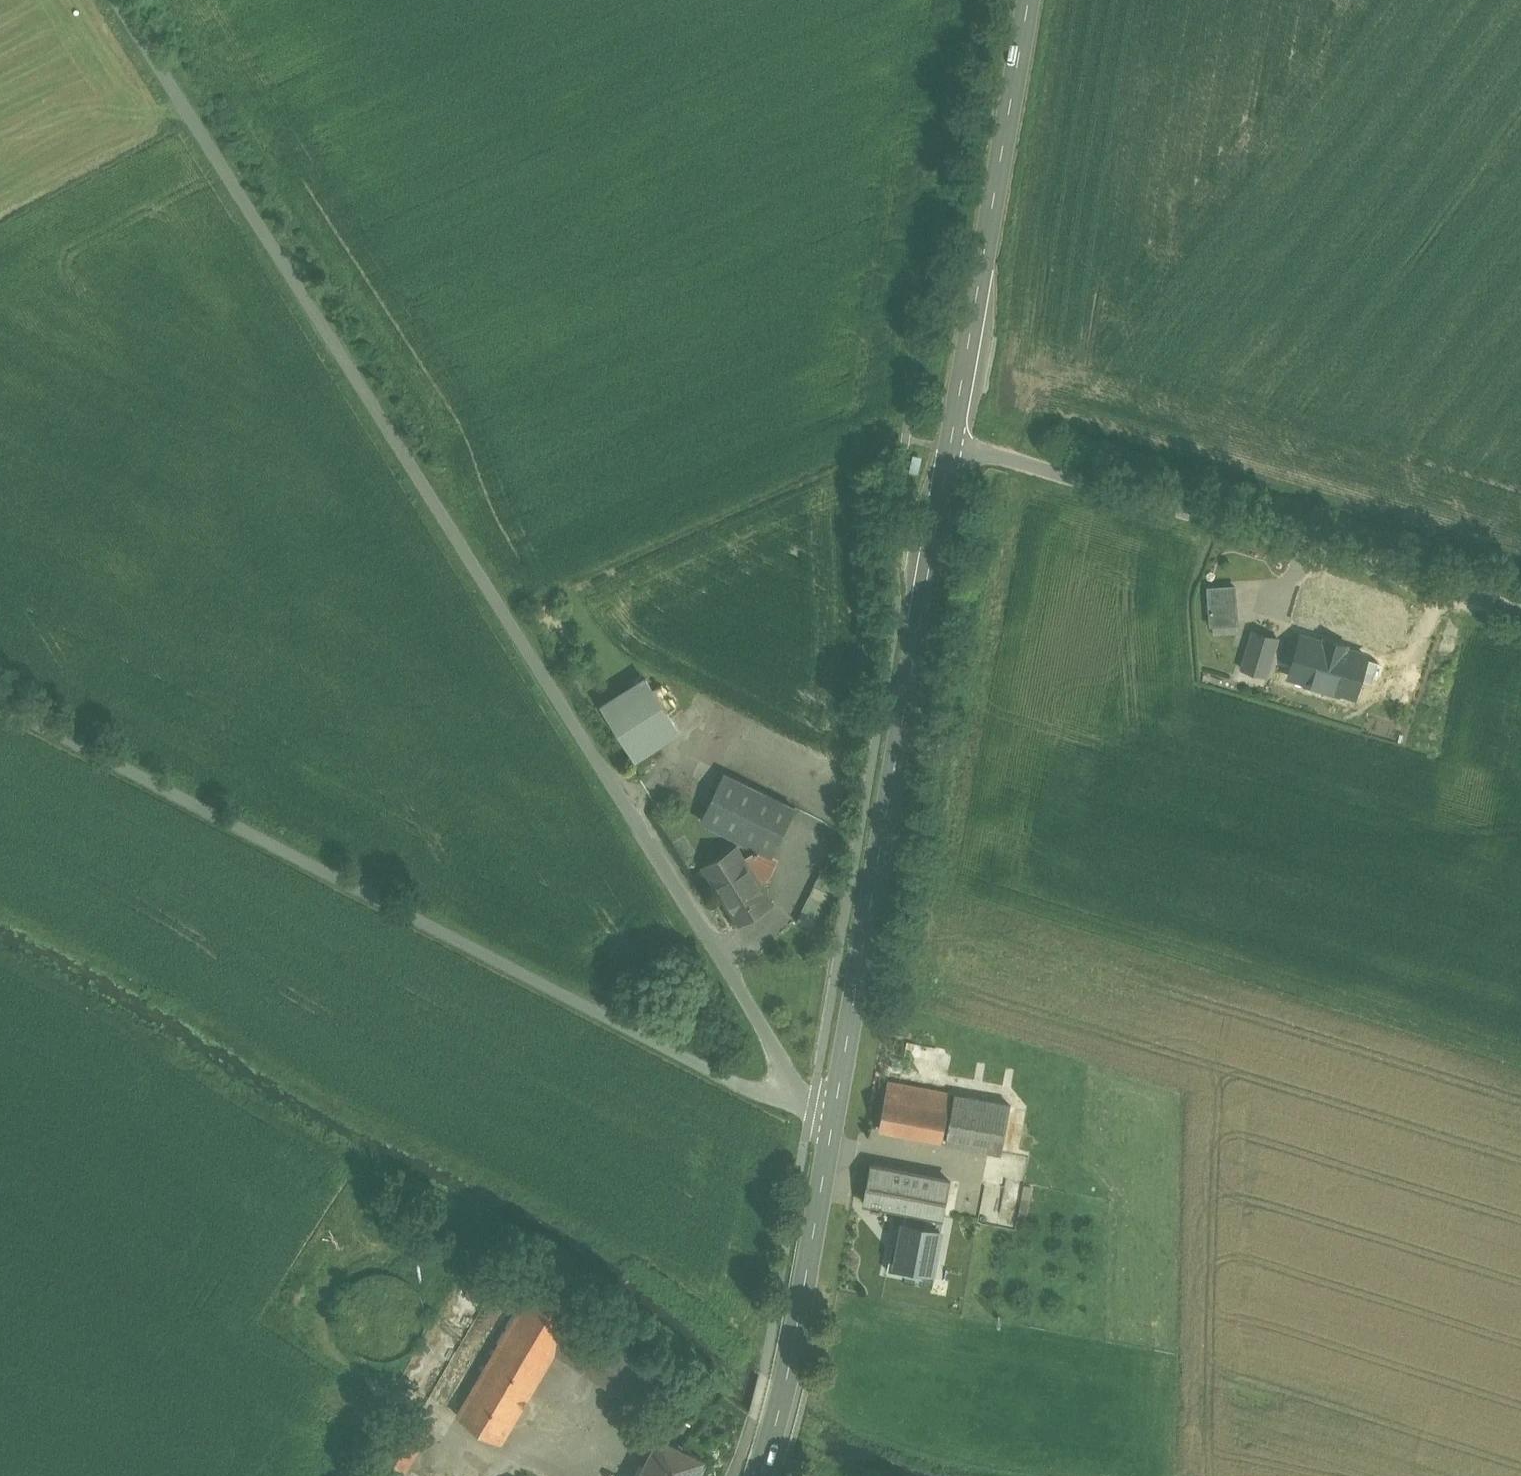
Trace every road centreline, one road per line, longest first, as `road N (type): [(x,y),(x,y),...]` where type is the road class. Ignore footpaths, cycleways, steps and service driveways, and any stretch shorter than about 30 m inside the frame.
road 1 (unclassified): [(118,0),(812,1106)]
road 2 (unclassified): [(812,1106),(738,1085),(0,704)]
road 3 (tertiary): [(951,447),(835,1111)]
road 4 (unclassified): [(951,447),(1520,617)]
road 5 (tertiary): [(1029,0),(951,447)]
road 6 (tertiary): [(835,1111),(798,1327),(760,1475)]

